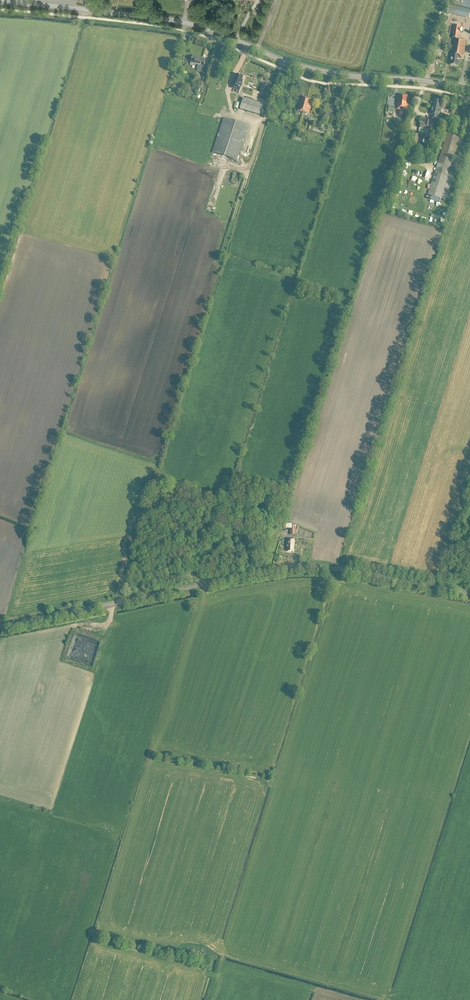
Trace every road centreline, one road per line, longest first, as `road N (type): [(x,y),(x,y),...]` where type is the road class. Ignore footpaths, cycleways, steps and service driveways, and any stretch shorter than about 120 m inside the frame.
road 1 (secondary): [(469,90),(310,69),(184,22),(0,2)]
road 2 (unclassified): [(0,627),(293,567),(469,594)]

